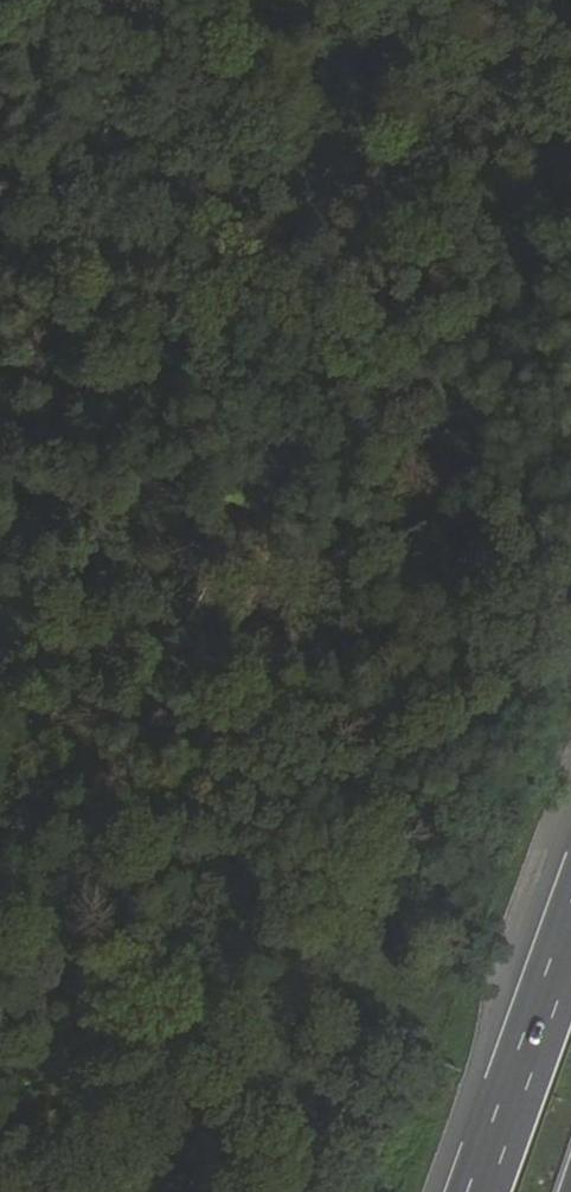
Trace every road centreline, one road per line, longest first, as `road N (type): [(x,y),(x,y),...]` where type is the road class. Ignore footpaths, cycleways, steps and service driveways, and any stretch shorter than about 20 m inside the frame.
road 1 (motorway): [(570,938),(476,1191)]

